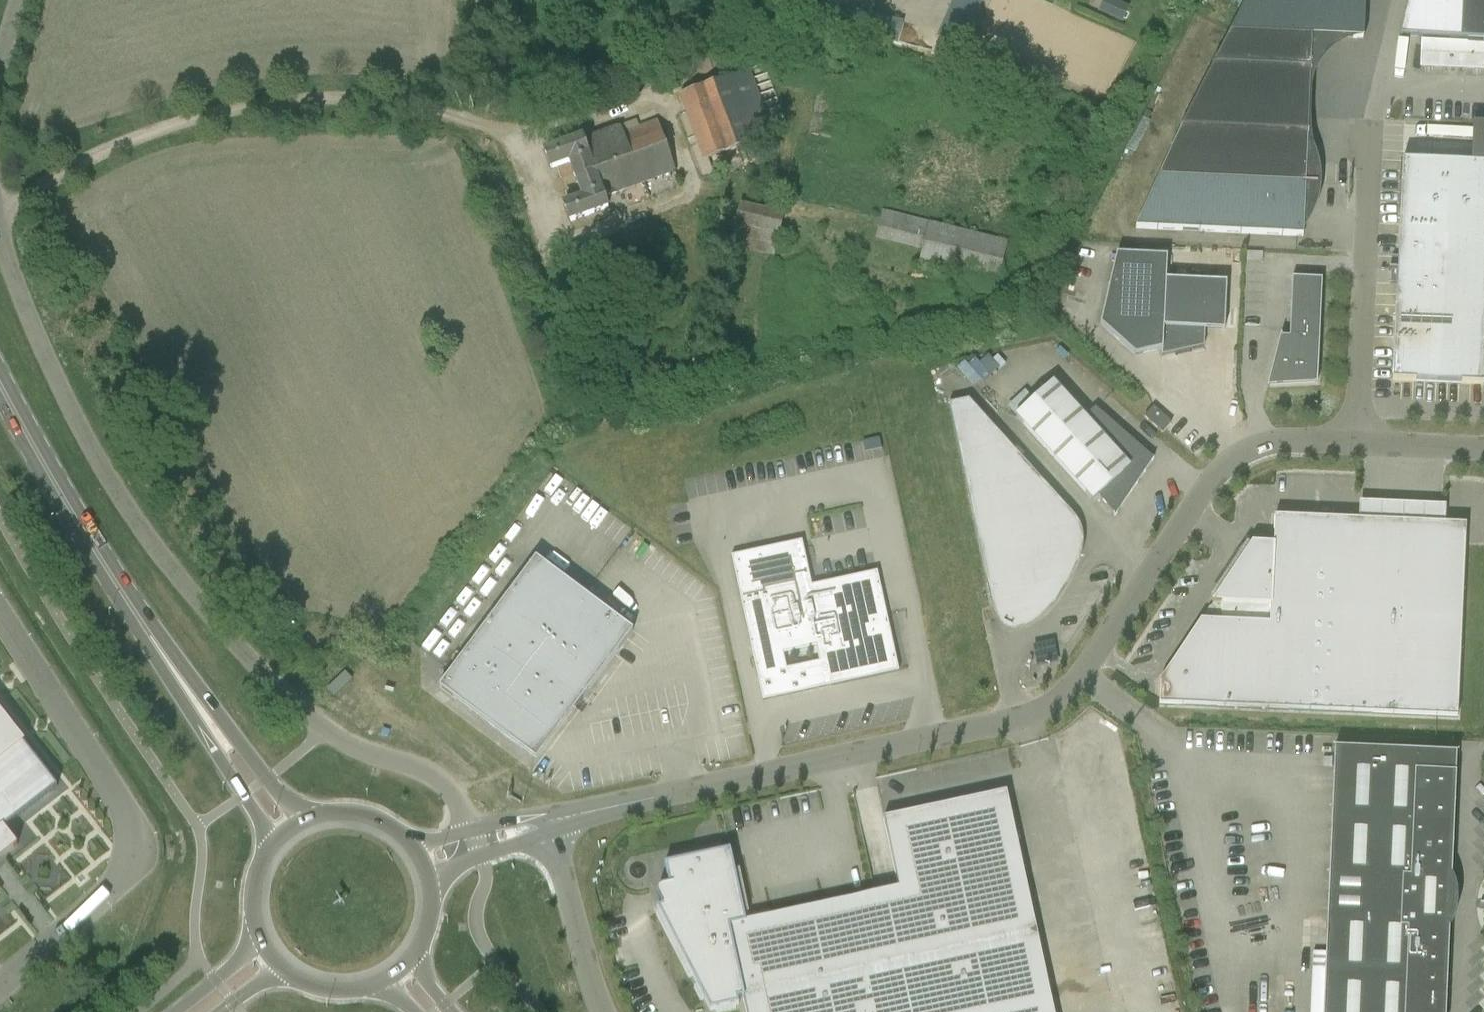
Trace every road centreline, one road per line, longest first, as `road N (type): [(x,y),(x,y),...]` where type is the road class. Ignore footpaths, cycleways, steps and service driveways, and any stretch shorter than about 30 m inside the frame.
road 1 (unclassified): [(548,823),(1023,717),(1051,705),(1235,458),(1282,436),(1359,438)]
road 2 (unclassified): [(472,830),(441,781),(325,731),(165,564),(107,482),(54,374),(0,230)]
road 3 (track): [(0,220),(98,154),(233,110),(356,101),(504,131)]
road 4 (unclassified): [(0,989),(112,891),(134,835),(0,608)]
road 5 (unclassified): [(1359,438),(1369,113)]
road 6 (primary): [(106,568),(267,848)]
road 7 (primary): [(311,816),(266,776),(106,568)]
road 8 (primary): [(106,568),(0,383)]
road 9 (unclassified): [(605,1011),(548,823)]
road 10 (unclassified): [(1483,444),(1359,438)]

